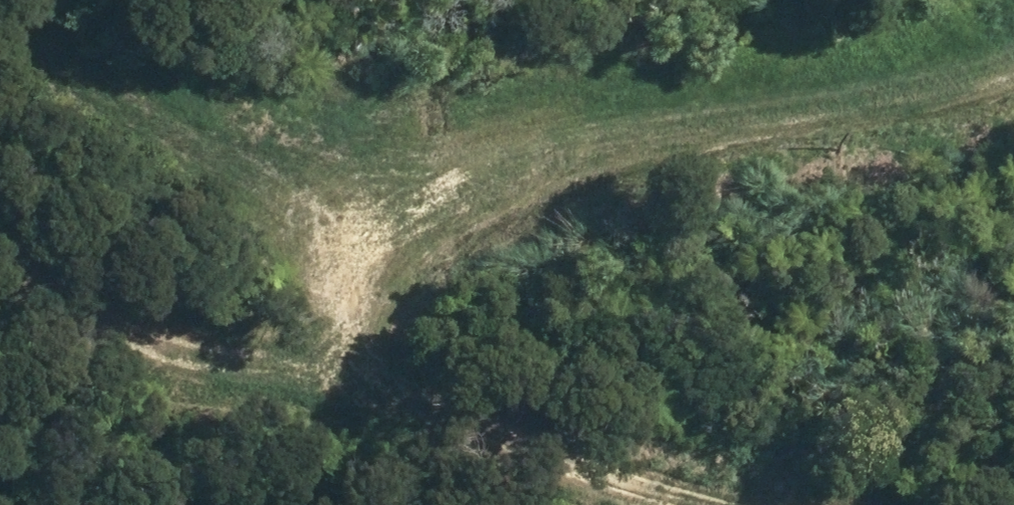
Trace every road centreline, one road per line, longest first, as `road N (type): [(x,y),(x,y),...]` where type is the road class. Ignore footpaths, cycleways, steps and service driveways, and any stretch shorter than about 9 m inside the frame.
road 1 (track): [(1013,42),(983,61),(696,86),(439,176),(365,371),(833,504)]
road 2 (track): [(0,167),(365,371)]

